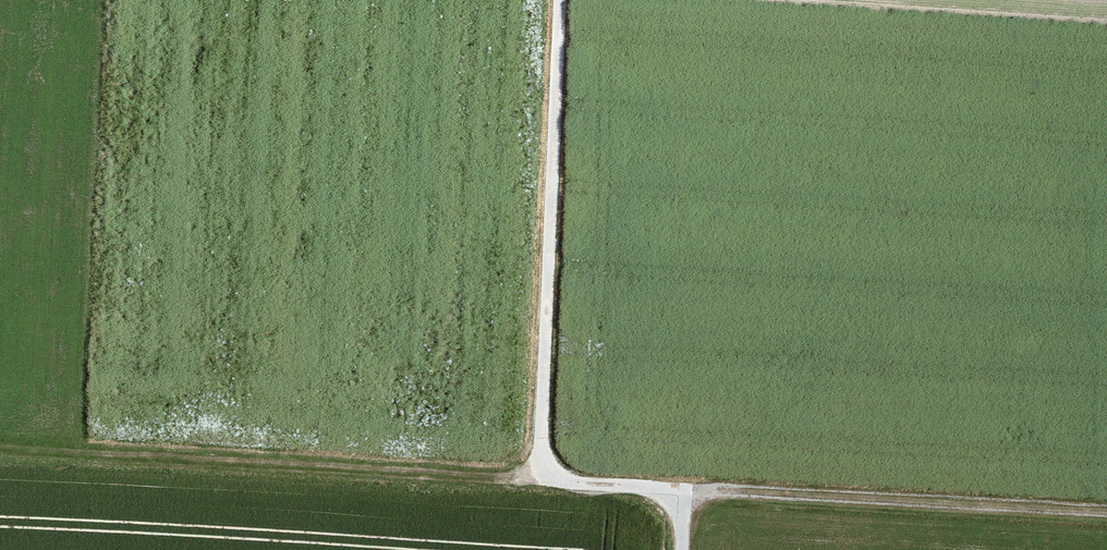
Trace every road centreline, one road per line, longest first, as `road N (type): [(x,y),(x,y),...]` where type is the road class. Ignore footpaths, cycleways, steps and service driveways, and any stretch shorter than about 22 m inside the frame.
road 1 (track): [(561,0),(543,474),(677,498),(681,549)]
road 2 (track): [(543,474),(527,481),(0,450)]
road 3 (track): [(677,498),(700,490),(1106,513)]

